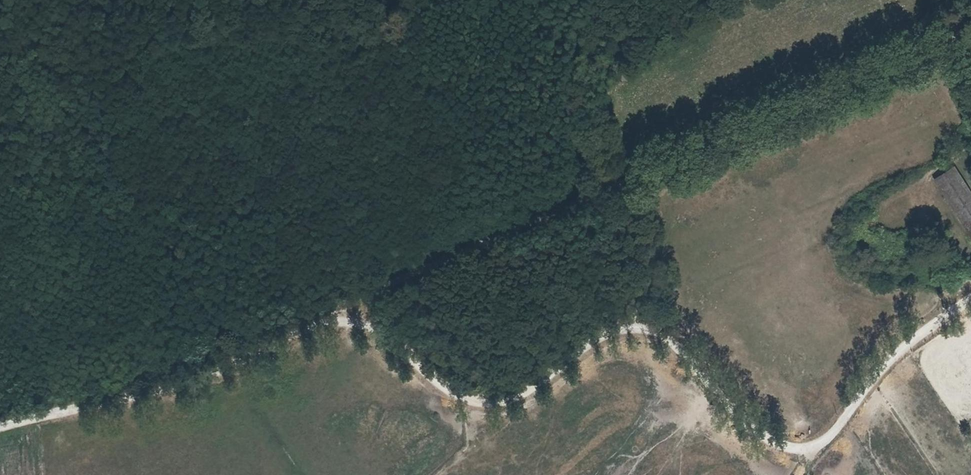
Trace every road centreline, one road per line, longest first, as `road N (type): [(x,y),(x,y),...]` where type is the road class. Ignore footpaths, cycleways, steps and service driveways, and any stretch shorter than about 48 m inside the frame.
road 1 (unclassified): [(0,429),(218,371),(307,328),(363,325),(446,391),(479,403),(508,399),(586,346),(633,329),(660,335),(741,423),(776,446),(805,451),(822,444),(878,372),(970,298)]
road 2 (track): [(333,324),(349,307),(598,196),(970,52)]

